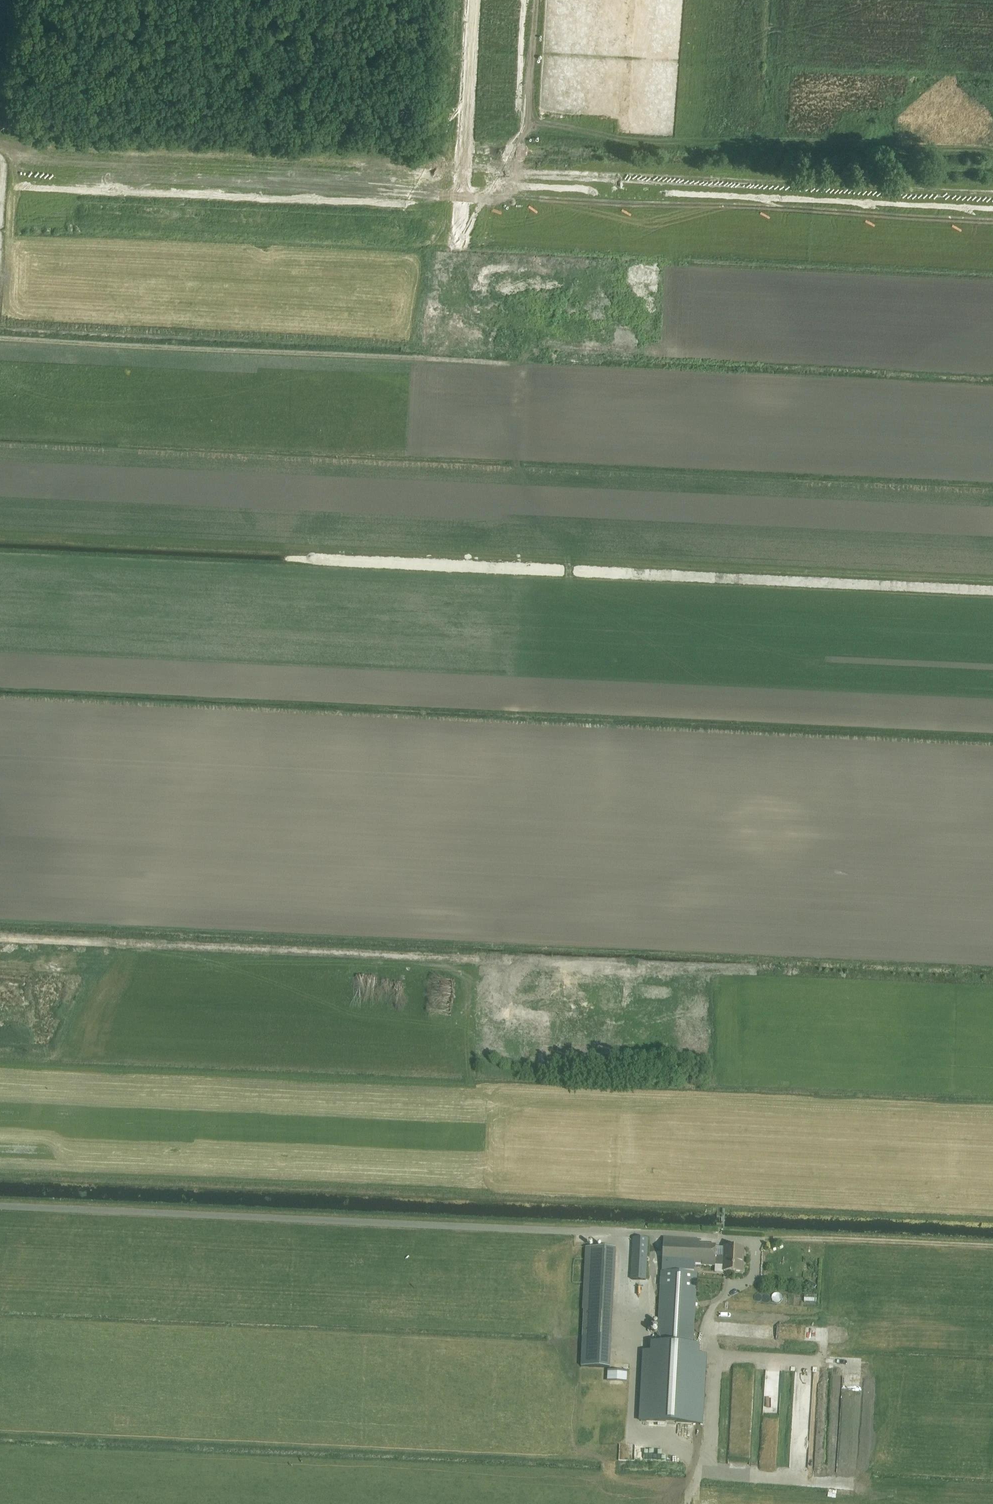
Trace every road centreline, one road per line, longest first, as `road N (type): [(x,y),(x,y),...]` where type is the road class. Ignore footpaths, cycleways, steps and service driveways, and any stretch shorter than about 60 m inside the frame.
road 1 (track): [(0,340),(524,363),(527,327),(483,313)]
road 2 (track): [(0,938),(484,960)]
road 3 (unclassified): [(459,237),(473,0)]
road 4 (track): [(992,1246),(757,1238)]

